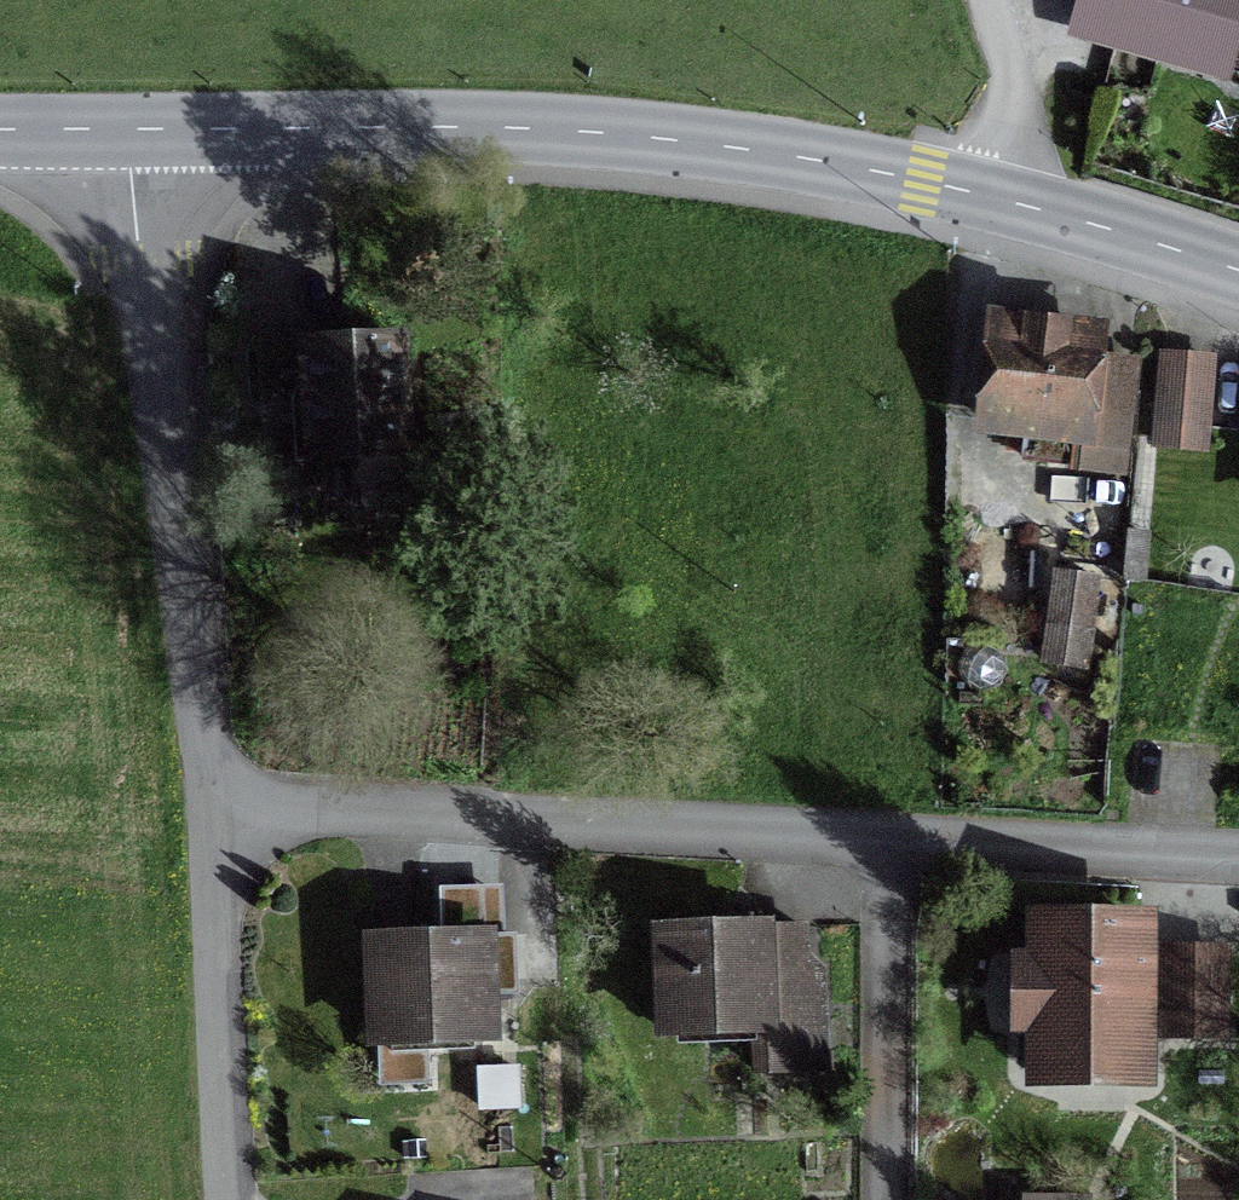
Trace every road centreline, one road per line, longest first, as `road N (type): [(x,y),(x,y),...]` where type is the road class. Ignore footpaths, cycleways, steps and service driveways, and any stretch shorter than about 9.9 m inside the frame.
road 1 (tertiary): [(998,207),(685,145),(482,130),(125,138)]
road 2 (residential): [(225,833),(125,138)]
road 3 (residential): [(895,862),(225,833)]
road 4 (residential): [(242,1199),(225,833)]
road 5 (residential): [(1238,872),(895,862)]
road 6 (residential): [(892,1199),(895,862)]
road 7 (tertiary): [(1238,283),(998,207)]
road 8 (residential): [(981,0),(1005,79),(1009,136),(998,207)]
road 9 (tertiary): [(125,138),(0,135)]

